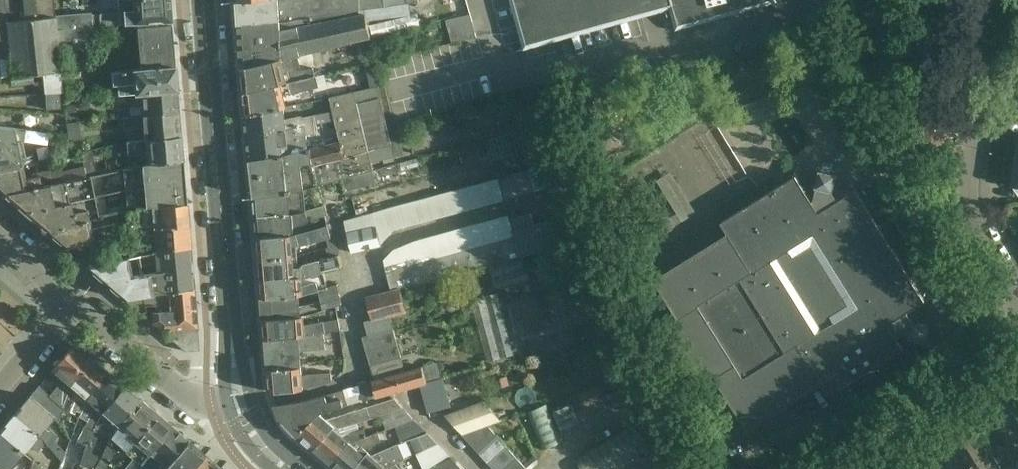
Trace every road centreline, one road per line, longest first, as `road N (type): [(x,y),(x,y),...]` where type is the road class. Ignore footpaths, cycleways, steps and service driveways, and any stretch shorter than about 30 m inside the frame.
road 1 (tertiary): [(229,302),(203,0)]
road 2 (residential): [(1017,290),(983,220),(970,162),(989,117),(1017,82)]
road 3 (residential): [(227,401),(190,399),(72,300)]
road 4 (tertiary): [(302,468),(255,418),(229,302)]

